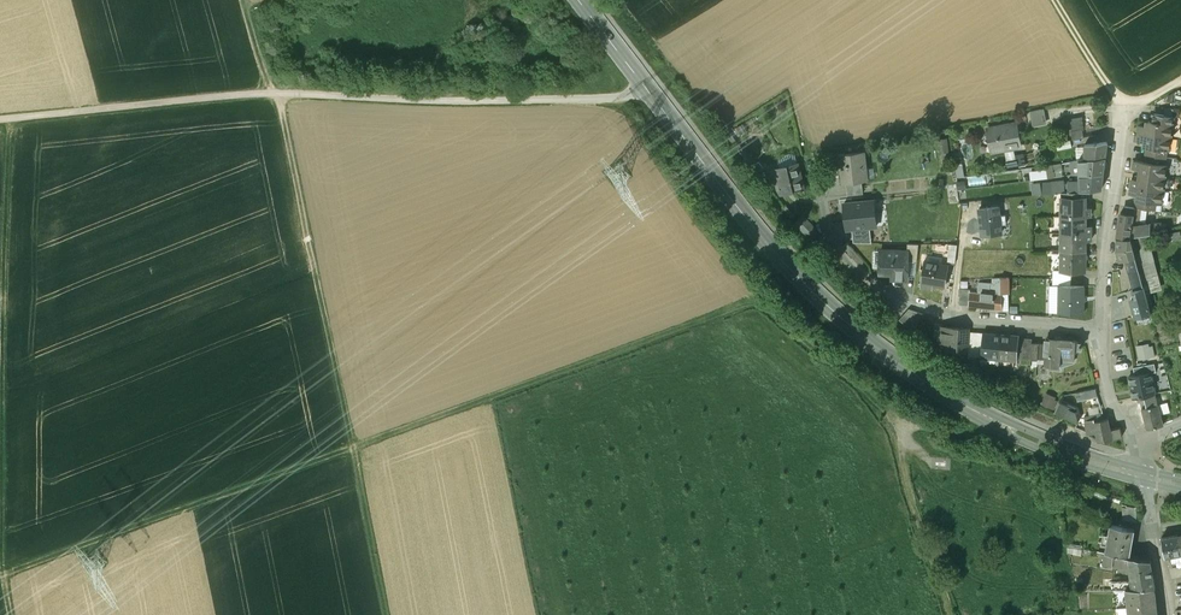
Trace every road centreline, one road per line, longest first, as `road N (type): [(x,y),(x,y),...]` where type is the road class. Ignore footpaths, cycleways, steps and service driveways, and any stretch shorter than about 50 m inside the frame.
road 1 (track): [(899,419),(753,300),(0,570)]
road 2 (track): [(387,614),(276,94),(247,0)]
road 3 (tertiary): [(1001,426),(879,349),(808,286),(744,215),(581,0)]
road 4 (residential): [(1100,332),(941,312),(871,281),(831,234),(809,156)]
road 5 (track): [(0,375),(6,568),(15,614)]
road 6 (residential): [(1125,105),(1100,332)]
road 7 (track): [(11,111),(0,328)]
road 8 (tertiary): [(1001,426),(1061,456),(1148,482)]
road 9 (tertiary): [(1147,471),(1001,426)]
road 10 (residential): [(1148,482),(1166,614)]
road 11 (track): [(1056,0),(1125,105)]
road 12 (residential): [(1100,332),(1110,401),(1141,444)]

